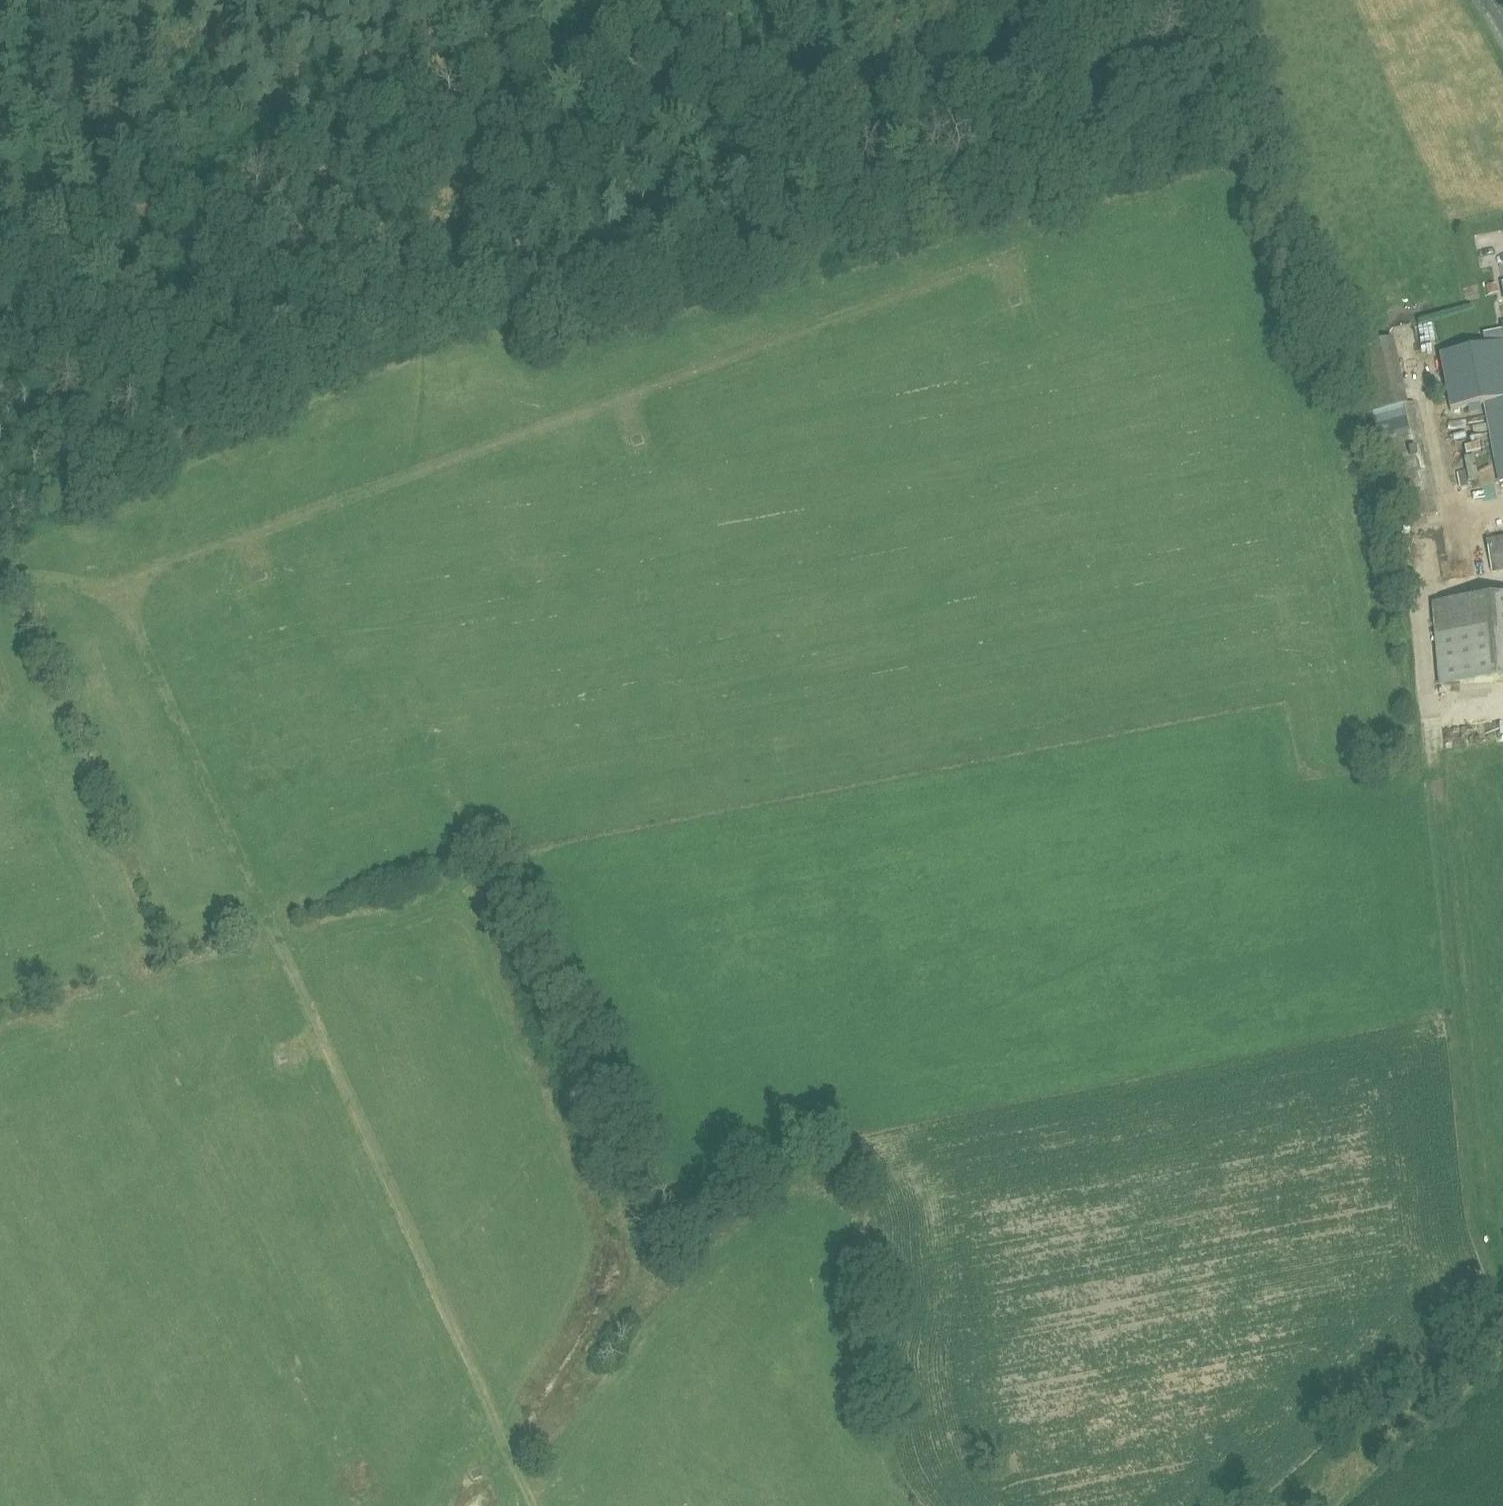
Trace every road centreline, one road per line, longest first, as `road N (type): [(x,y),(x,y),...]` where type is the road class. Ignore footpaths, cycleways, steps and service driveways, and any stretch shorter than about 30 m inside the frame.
road 1 (track): [(0,583),(26,578),(78,584),(110,602),(140,638),(536,1505)]
road 2 (track): [(92,591),(1021,251)]

